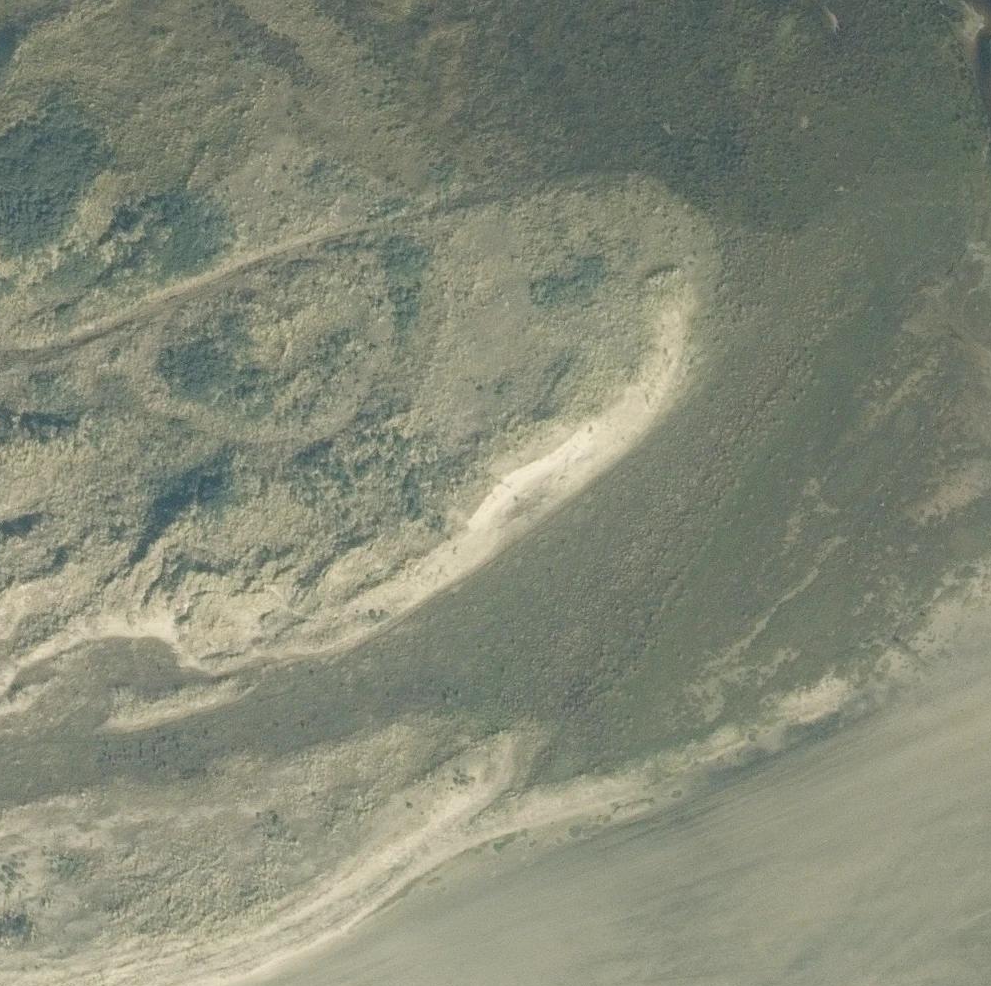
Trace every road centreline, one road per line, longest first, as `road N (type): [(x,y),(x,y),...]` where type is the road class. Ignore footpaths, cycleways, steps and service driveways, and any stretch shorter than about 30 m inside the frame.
road 1 (track): [(990,734),(815,796)]

